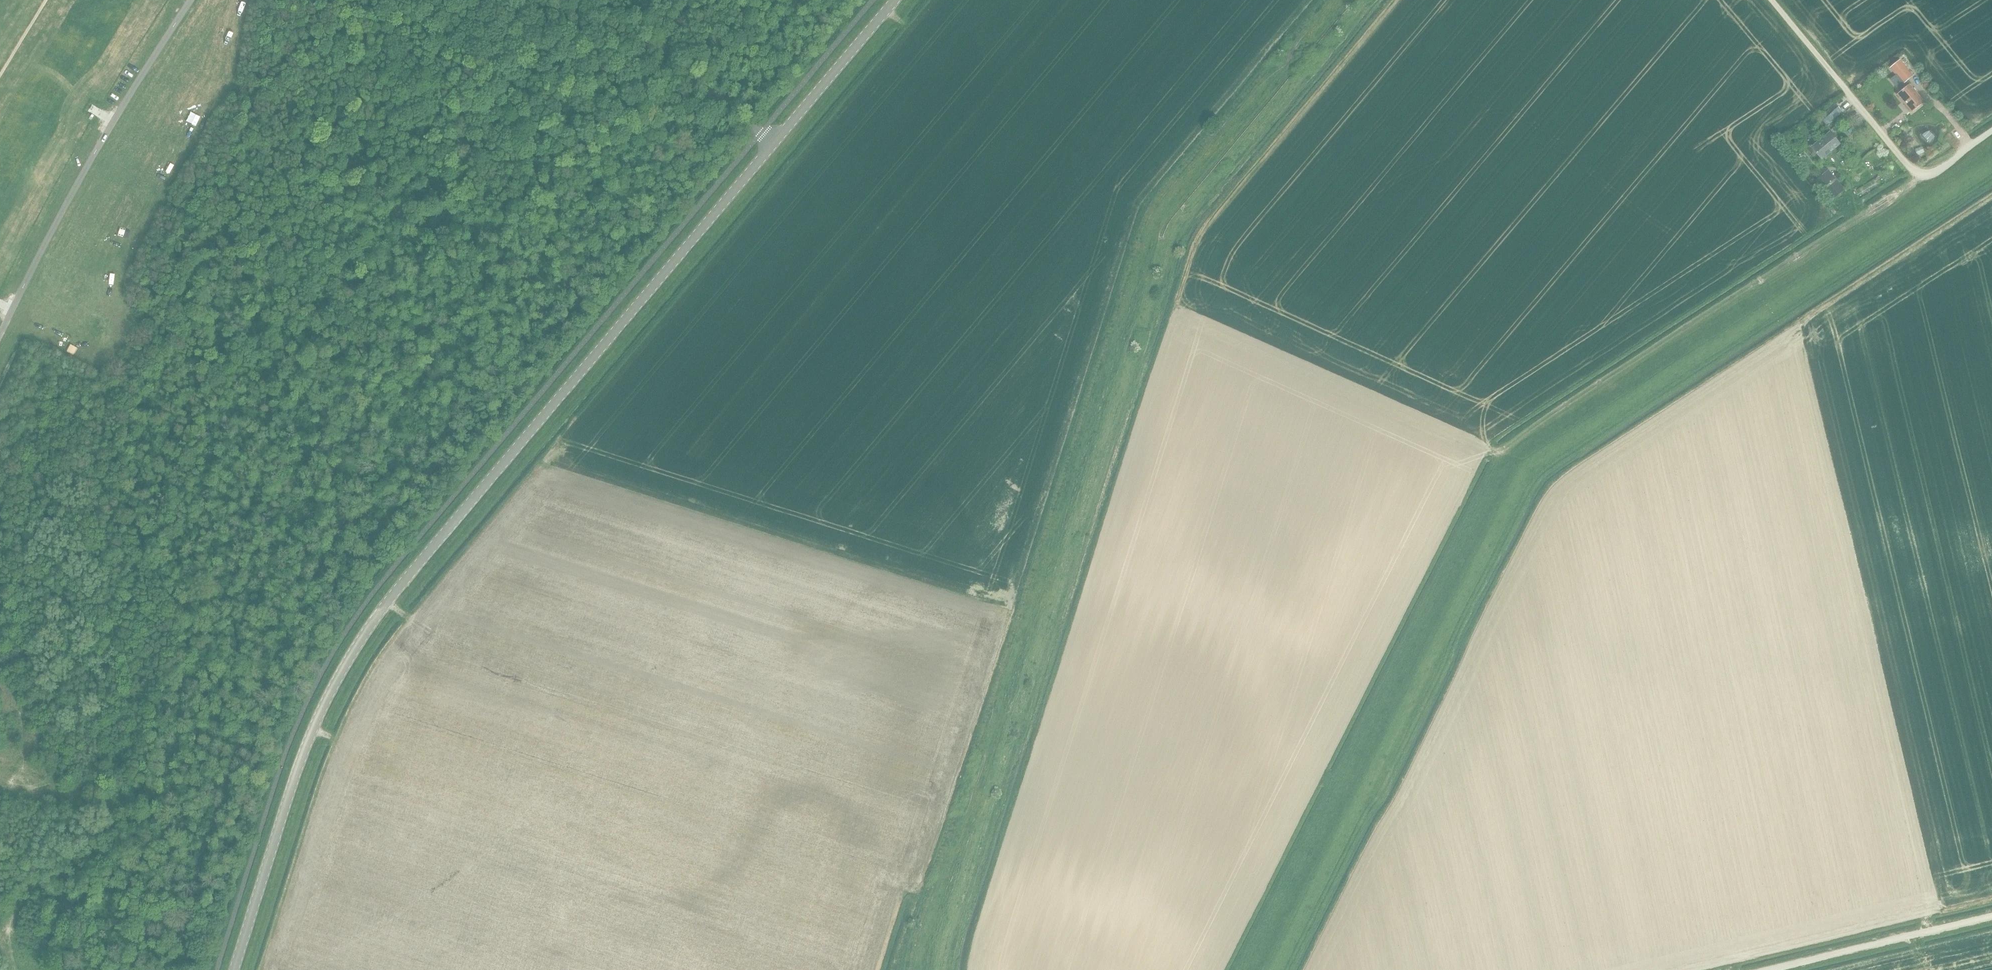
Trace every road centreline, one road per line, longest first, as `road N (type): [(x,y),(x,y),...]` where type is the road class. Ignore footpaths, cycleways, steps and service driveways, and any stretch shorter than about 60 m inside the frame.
road 1 (track): [(949,969),(1179,234),(1365,0)]
road 2 (tertiary): [(234,969),(302,754),(349,655),(772,142)]
road 3 (unclassified): [(193,0),(0,326)]
road 4 (unclassified): [(1771,0),(1916,173),(1931,173),(1991,131)]
road 5 (unclassified): [(772,142),(669,58),(533,0)]
road 6 (unclassified): [(1758,969),(1991,914)]
road 7 (tertiary): [(772,142),(893,0)]

